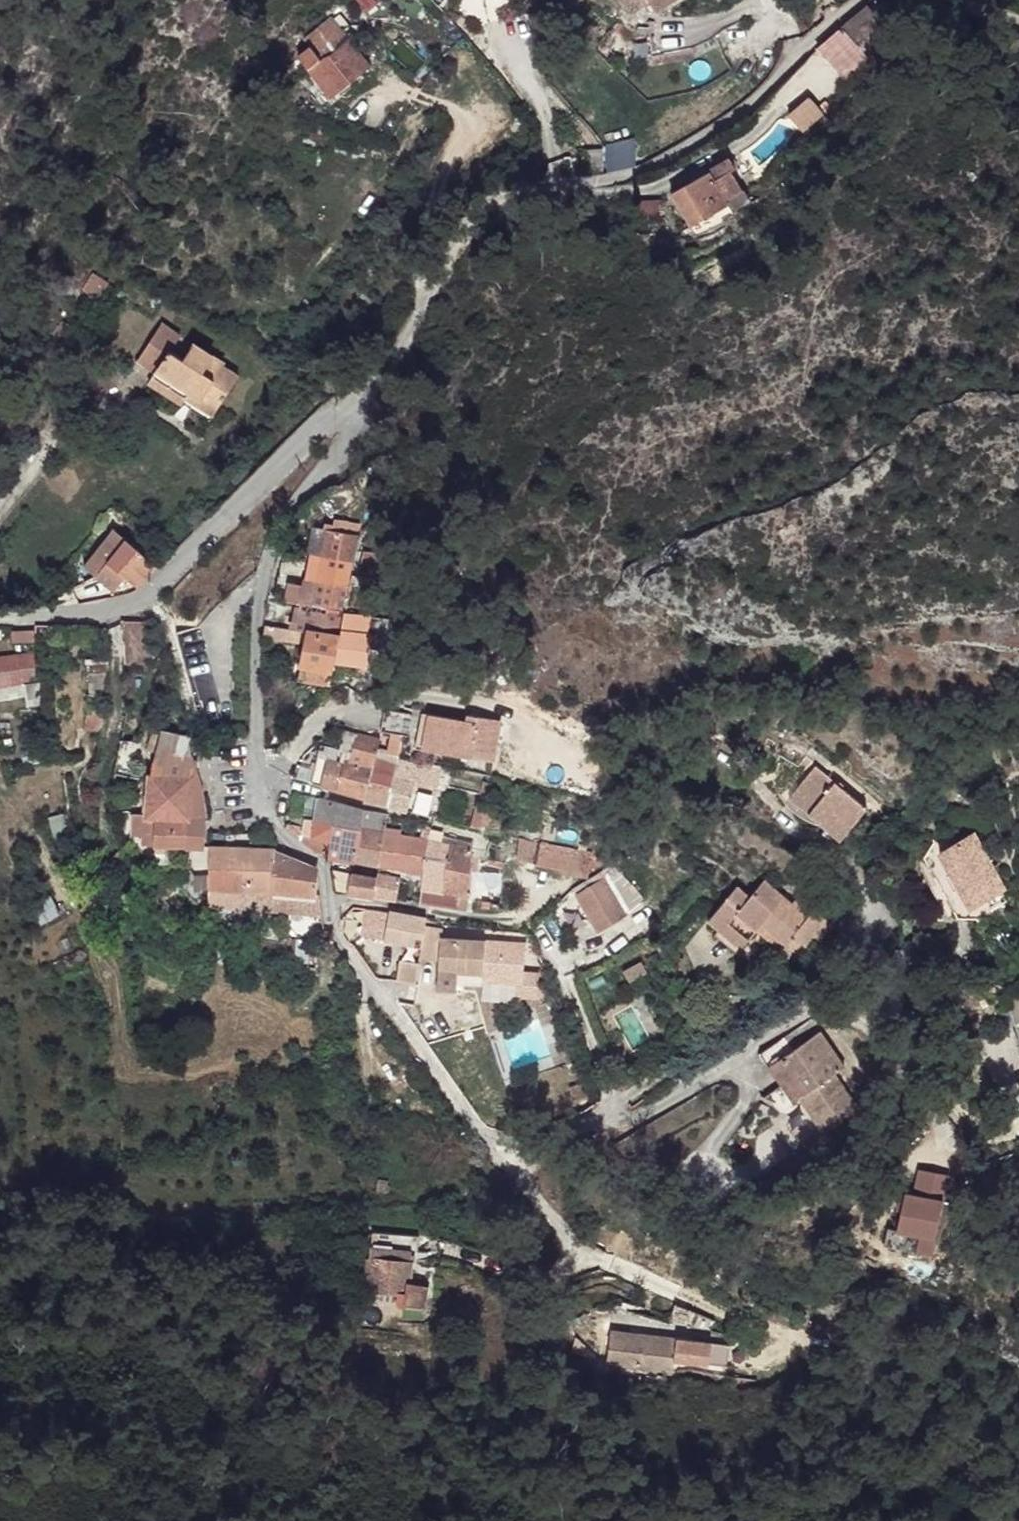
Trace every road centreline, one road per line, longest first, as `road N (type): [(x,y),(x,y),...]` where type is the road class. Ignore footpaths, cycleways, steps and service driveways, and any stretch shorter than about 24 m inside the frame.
road 1 (residential): [(253,757),(283,841),(317,864),(353,964),(507,1166),(933,942),(904,878)]
road 2 (residential): [(340,409),(408,349),(484,241),(517,219),(640,195),(797,99),(882,17),(951,9),(1018,21)]
road 3 (residential): [(340,409),(346,447),(287,516),(257,606),(253,757)]
road 4 (track): [(507,1166),(599,1263),(787,1339)]
road 5 (residential): [(149,593),(340,409)]
road 6 (residential): [(253,757),(216,769),(205,764),(149,593)]
road 7 (residential): [(114,610),(120,700),(108,802),(113,819)]

